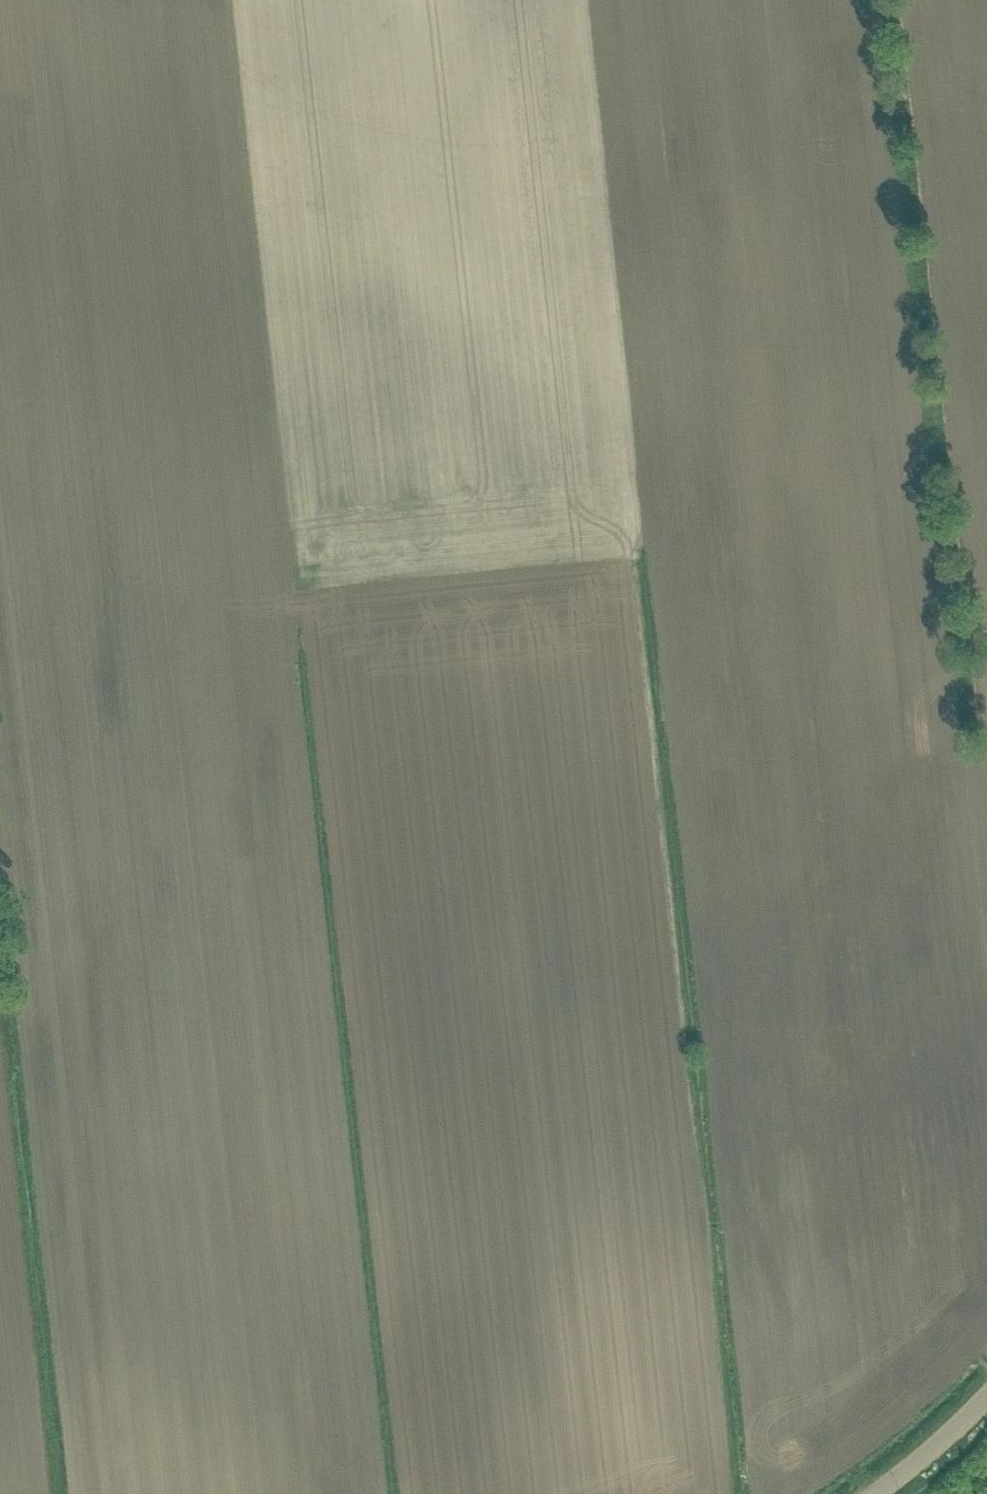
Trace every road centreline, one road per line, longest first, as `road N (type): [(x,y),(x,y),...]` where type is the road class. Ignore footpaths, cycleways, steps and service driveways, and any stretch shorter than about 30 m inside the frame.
road 1 (unclassified): [(876,1493),(986,1394)]

